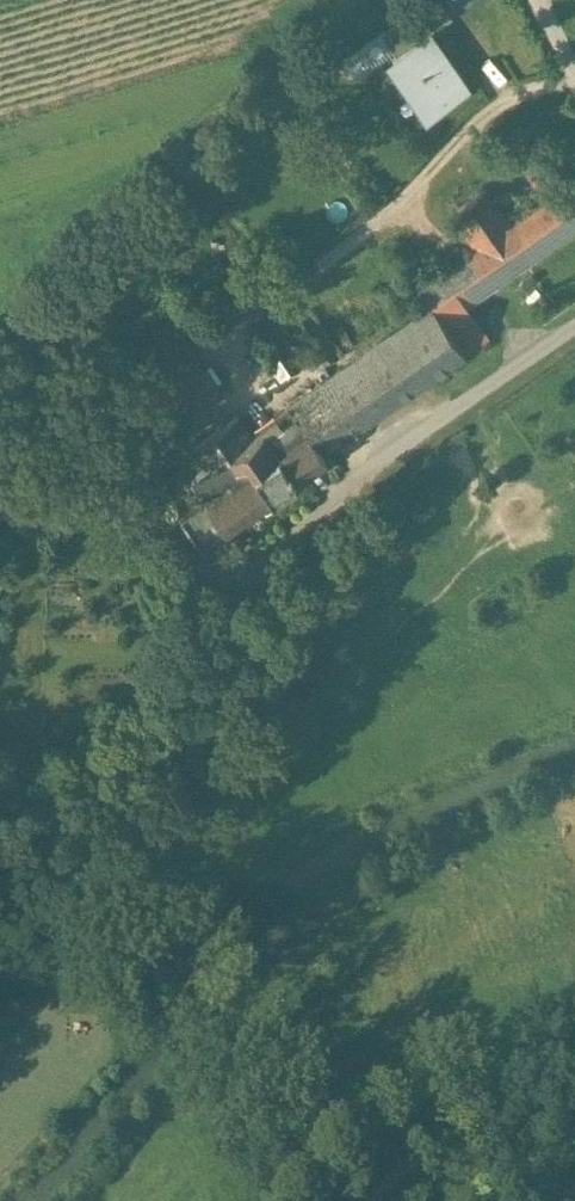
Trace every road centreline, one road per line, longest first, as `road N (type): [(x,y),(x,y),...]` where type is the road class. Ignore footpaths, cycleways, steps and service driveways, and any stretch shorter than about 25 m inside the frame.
road 1 (unclassified): [(237,590),(271,545),(574,329)]
road 2 (track): [(0,870),(151,732),(237,590)]
road 3 (track): [(0,402),(16,397),(74,414),(179,557),(237,590)]
road 4 (track): [(574,1044),(463,1103),(352,1200)]

